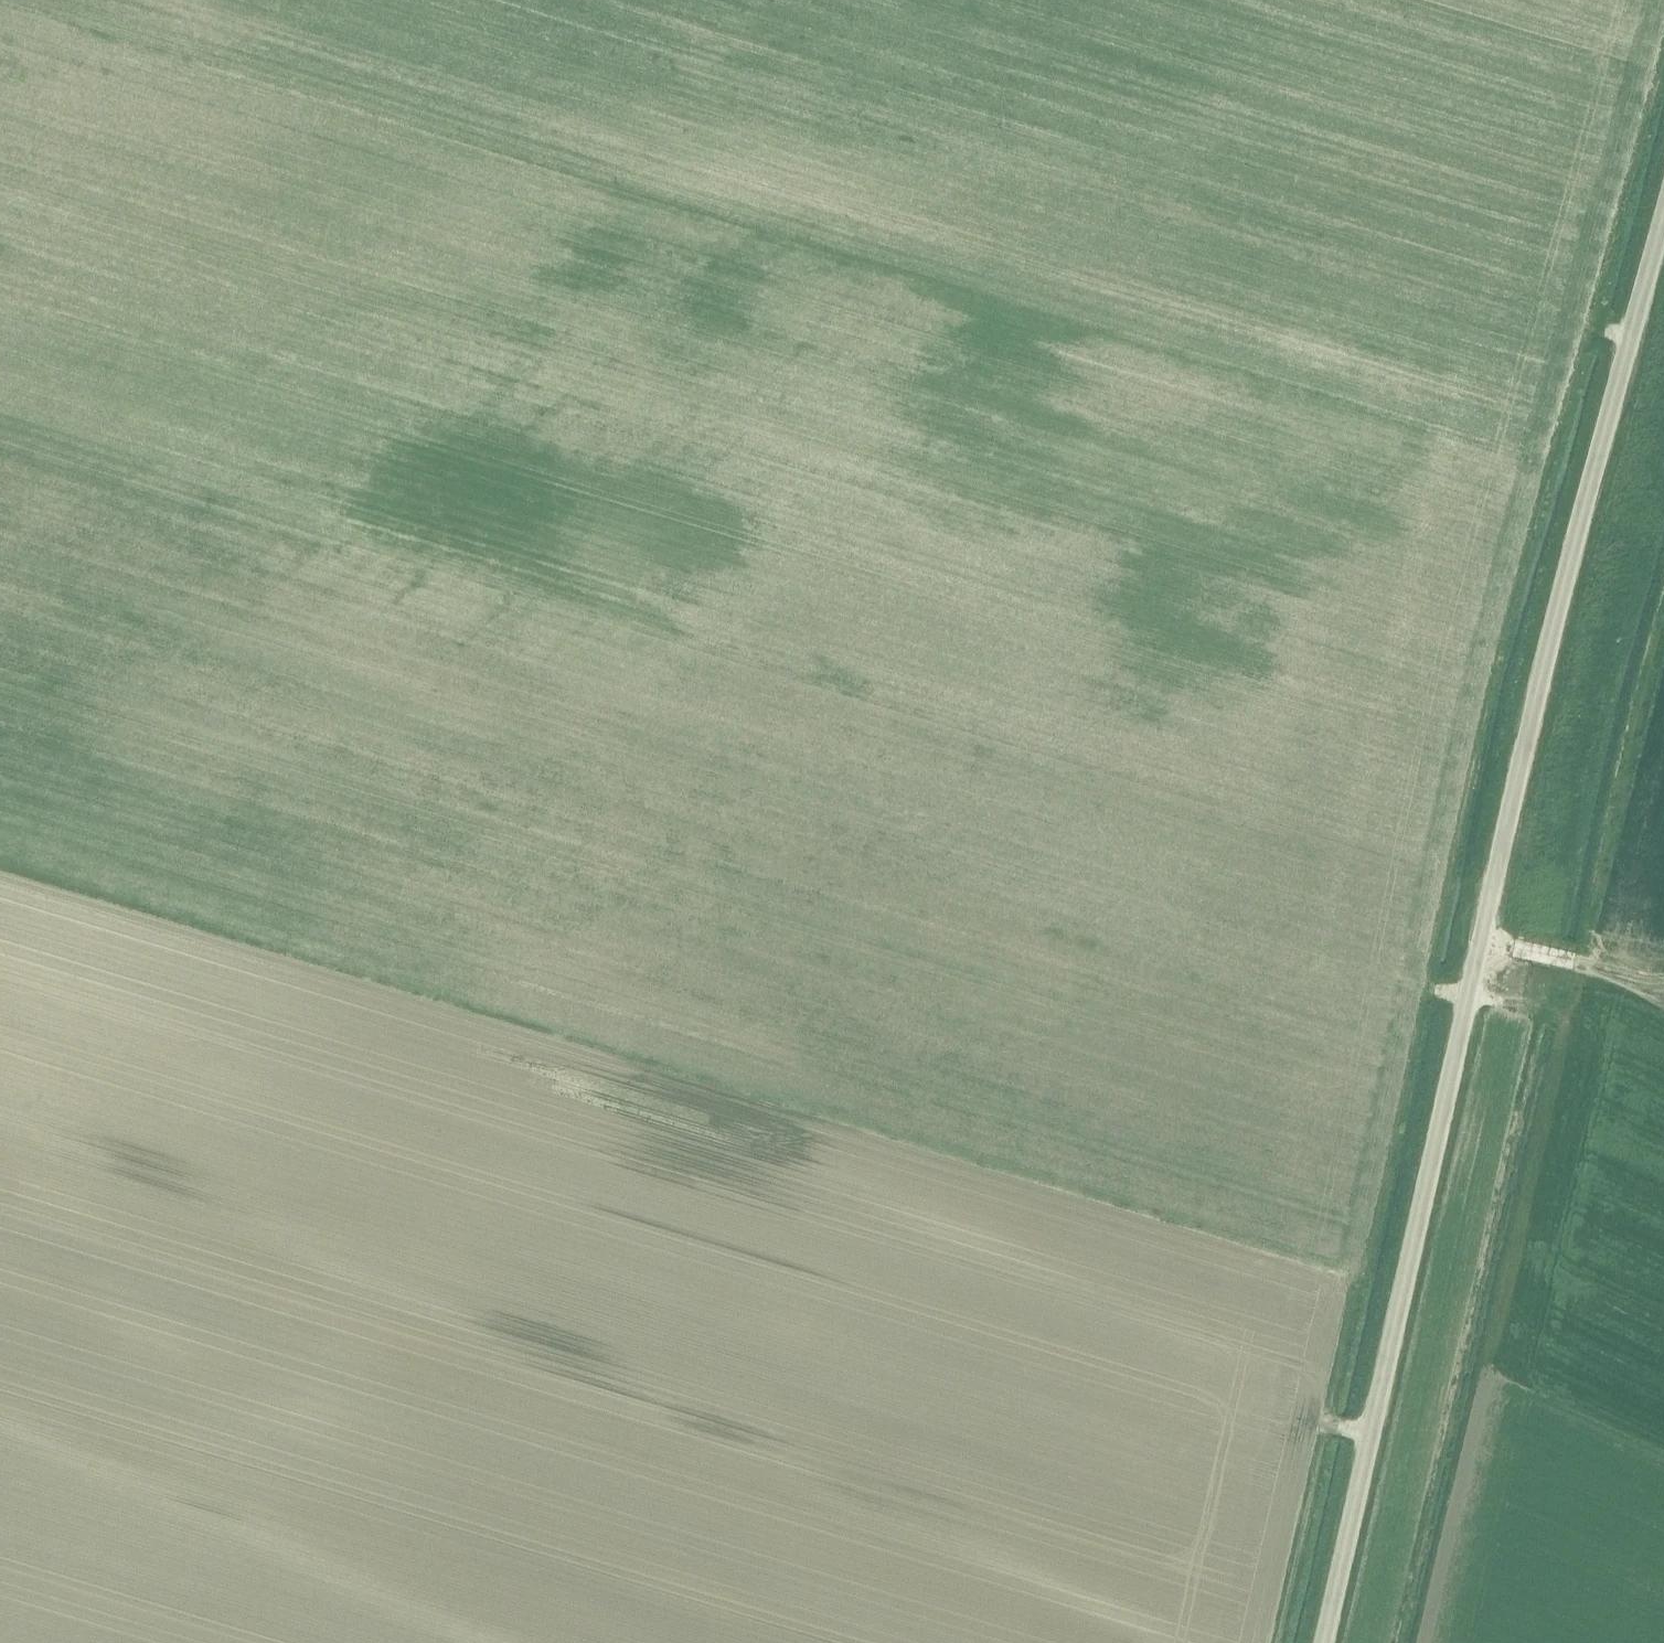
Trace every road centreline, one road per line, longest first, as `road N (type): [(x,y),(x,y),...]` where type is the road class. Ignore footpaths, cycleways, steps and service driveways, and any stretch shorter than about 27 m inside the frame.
road 1 (unclassified): [(1324,1642),(1536,698),(1663,211)]

